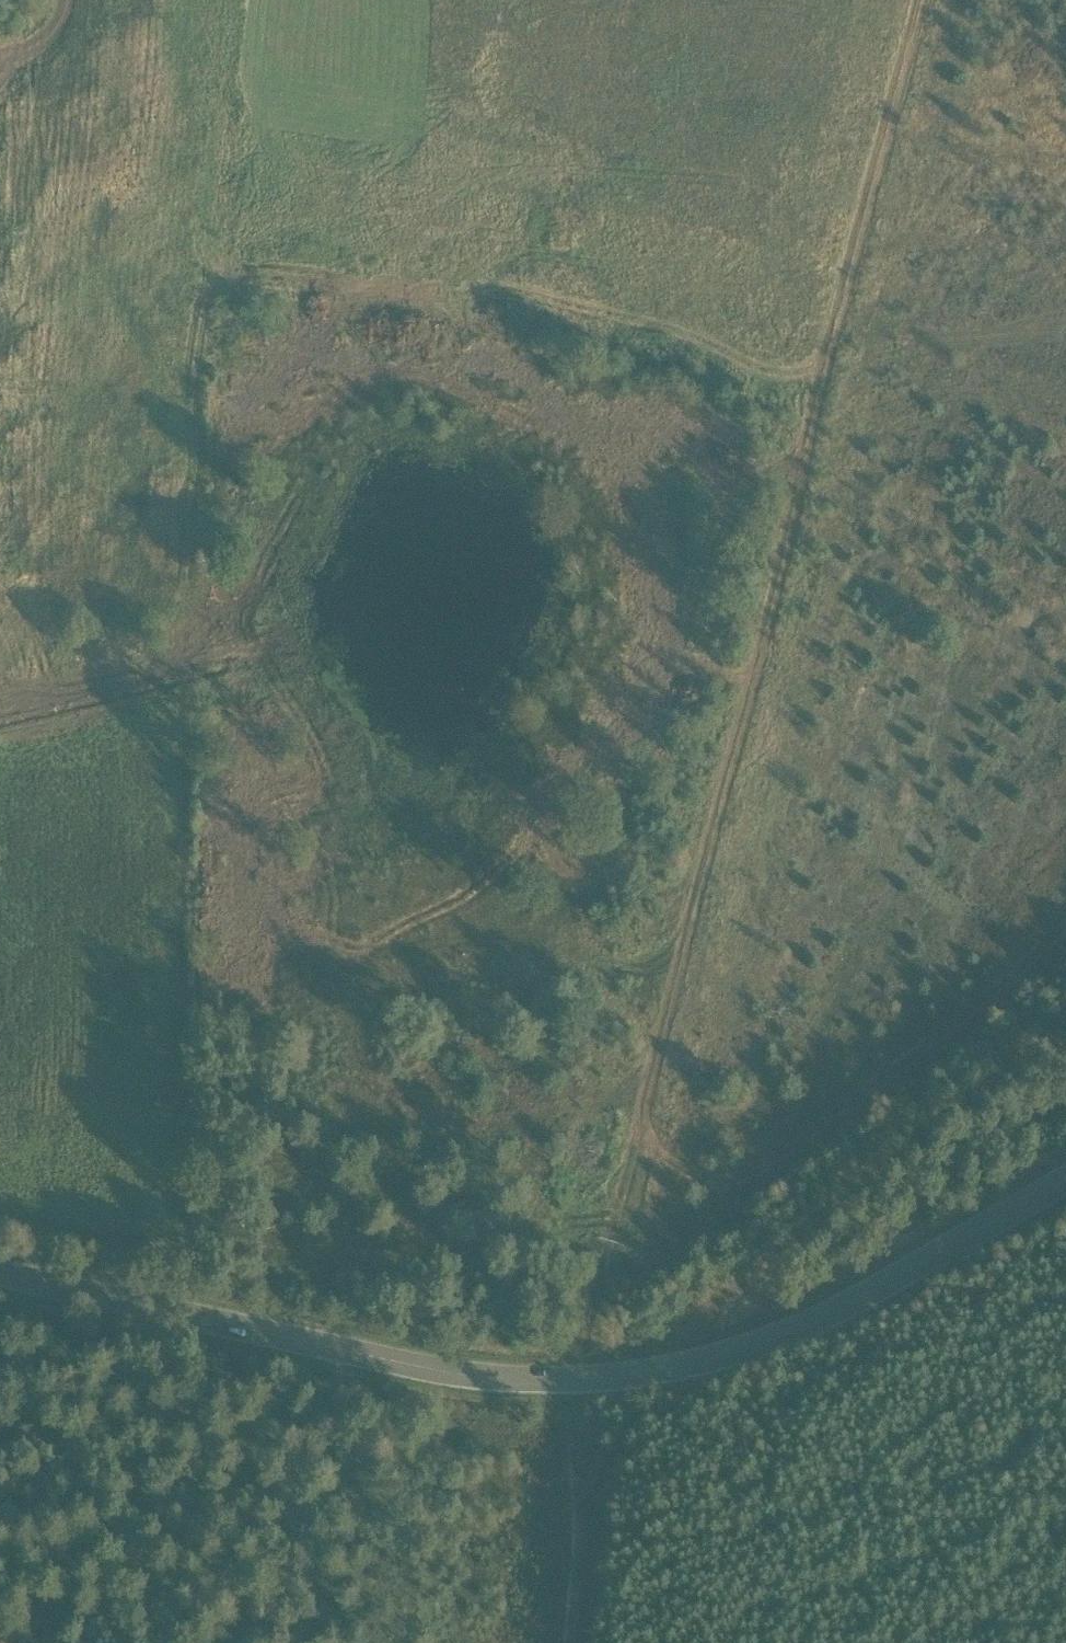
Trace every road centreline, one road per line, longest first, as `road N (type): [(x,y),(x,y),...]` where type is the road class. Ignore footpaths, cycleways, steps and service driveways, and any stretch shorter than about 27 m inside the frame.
road 1 (track): [(918,0),(573,1382)]
road 2 (unclassified): [(0,1275),(468,1377),(573,1382),(734,1353),(821,1318),(1065,1181)]
road 3 (track): [(648,1375),(1065,1020)]
road 4 (track): [(617,1378),(591,1642)]

